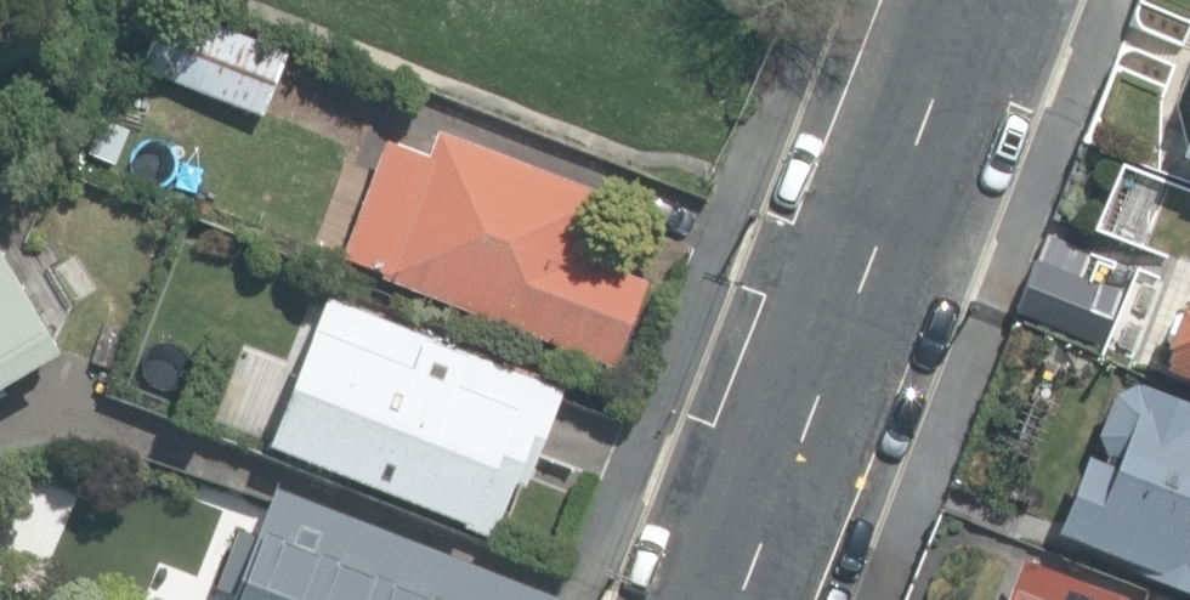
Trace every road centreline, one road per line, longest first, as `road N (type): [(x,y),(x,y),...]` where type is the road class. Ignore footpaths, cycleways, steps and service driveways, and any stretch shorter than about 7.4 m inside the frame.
road 1 (residential): [(748,599),(979,0)]

